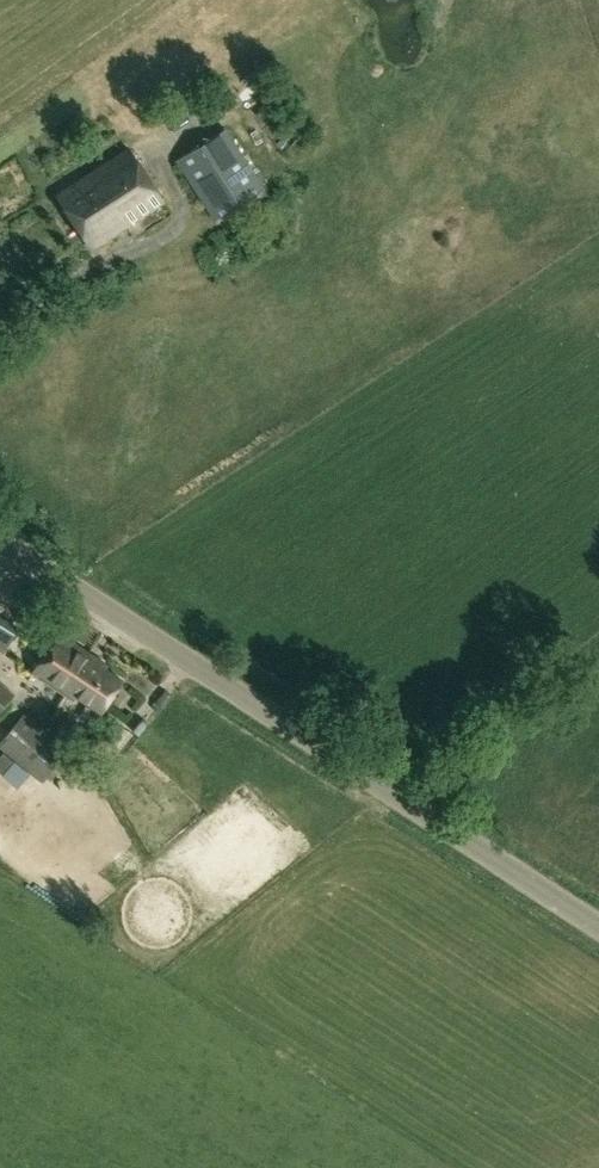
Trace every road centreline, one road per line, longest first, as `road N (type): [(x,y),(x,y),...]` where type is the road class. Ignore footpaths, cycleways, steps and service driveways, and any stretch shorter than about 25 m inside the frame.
road 1 (unclassified): [(598,941),(0,552)]

